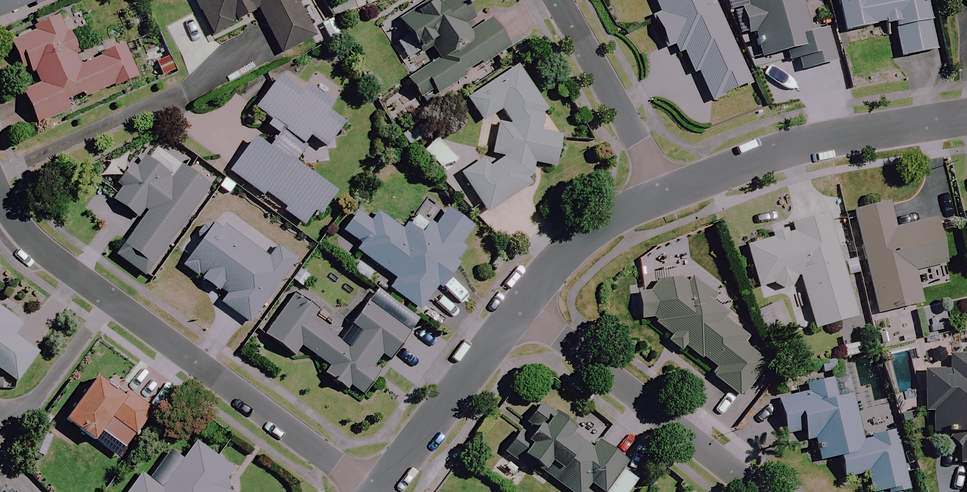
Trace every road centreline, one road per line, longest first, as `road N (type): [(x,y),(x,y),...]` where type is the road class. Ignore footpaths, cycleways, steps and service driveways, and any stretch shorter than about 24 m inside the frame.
road 1 (residential): [(0,195),(53,257),(372,491)]
road 2 (residential): [(966,116),(804,147),(665,196)]
road 3 (residential): [(756,491),(522,305)]
road 4 (residential): [(522,305),(377,491)]
road 5 (residential): [(556,0),(665,196)]
road 6 (residential): [(665,196),(609,218),(566,250),(522,305)]

